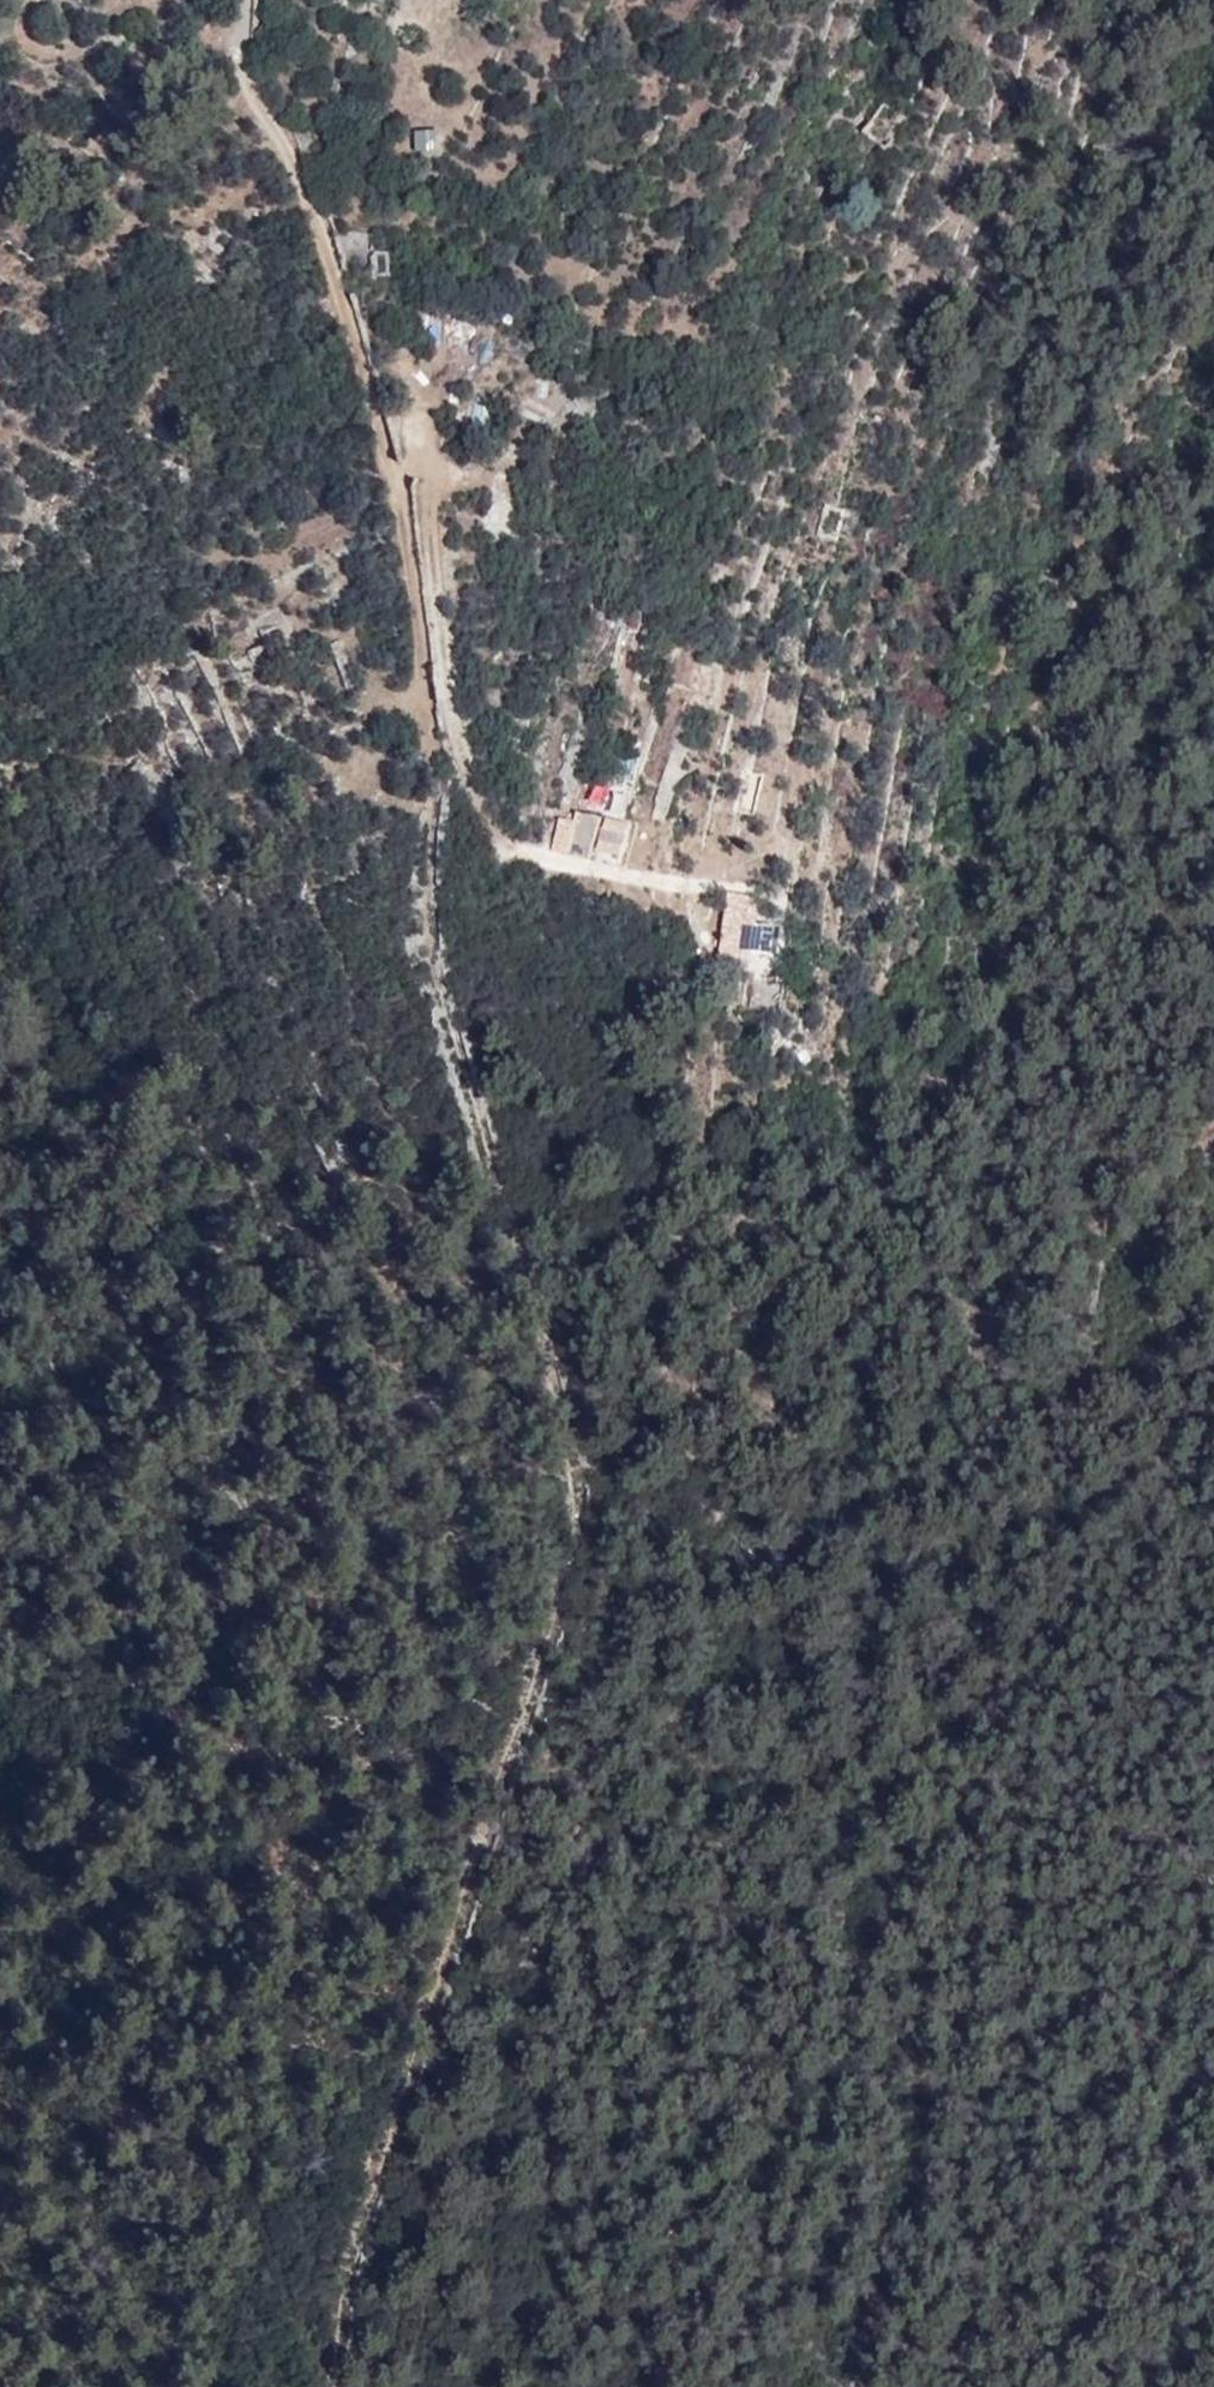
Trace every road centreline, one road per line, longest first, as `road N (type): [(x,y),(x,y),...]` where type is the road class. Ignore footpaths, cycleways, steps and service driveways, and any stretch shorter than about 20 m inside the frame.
road 1 (track): [(431,731),(409,539),(372,354),(303,177),(250,78),(239,2)]

